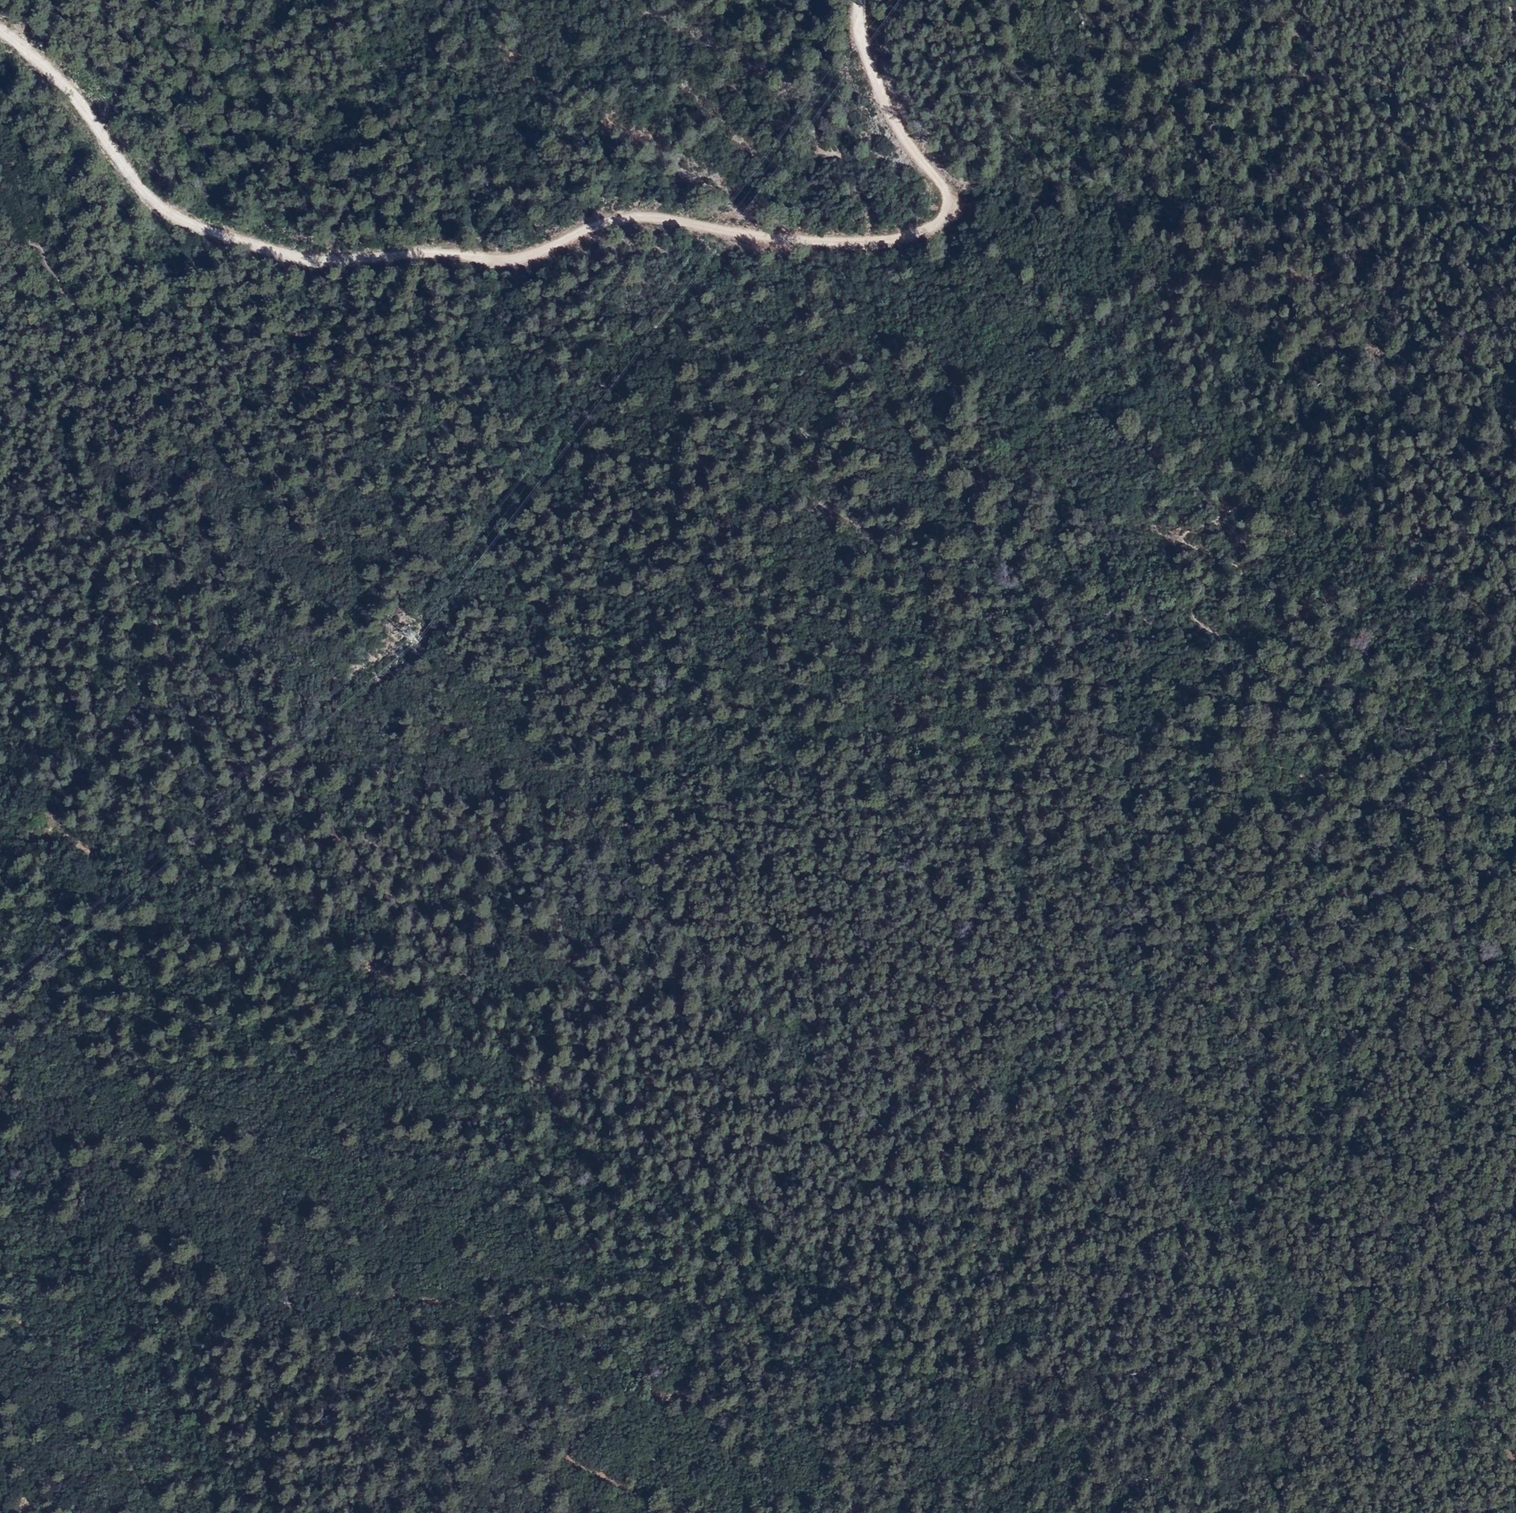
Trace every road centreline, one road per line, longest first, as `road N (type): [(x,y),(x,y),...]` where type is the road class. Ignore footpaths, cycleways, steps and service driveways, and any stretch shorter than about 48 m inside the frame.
road 1 (unclassified): [(860,0),(879,98),(948,201),(920,233),(871,241),(768,234),(660,214),(615,218),(516,257),(327,261),(185,223),(145,191),(57,74),(0,30)]
road 2 (residential): [(0,825),(86,836),(136,862)]

